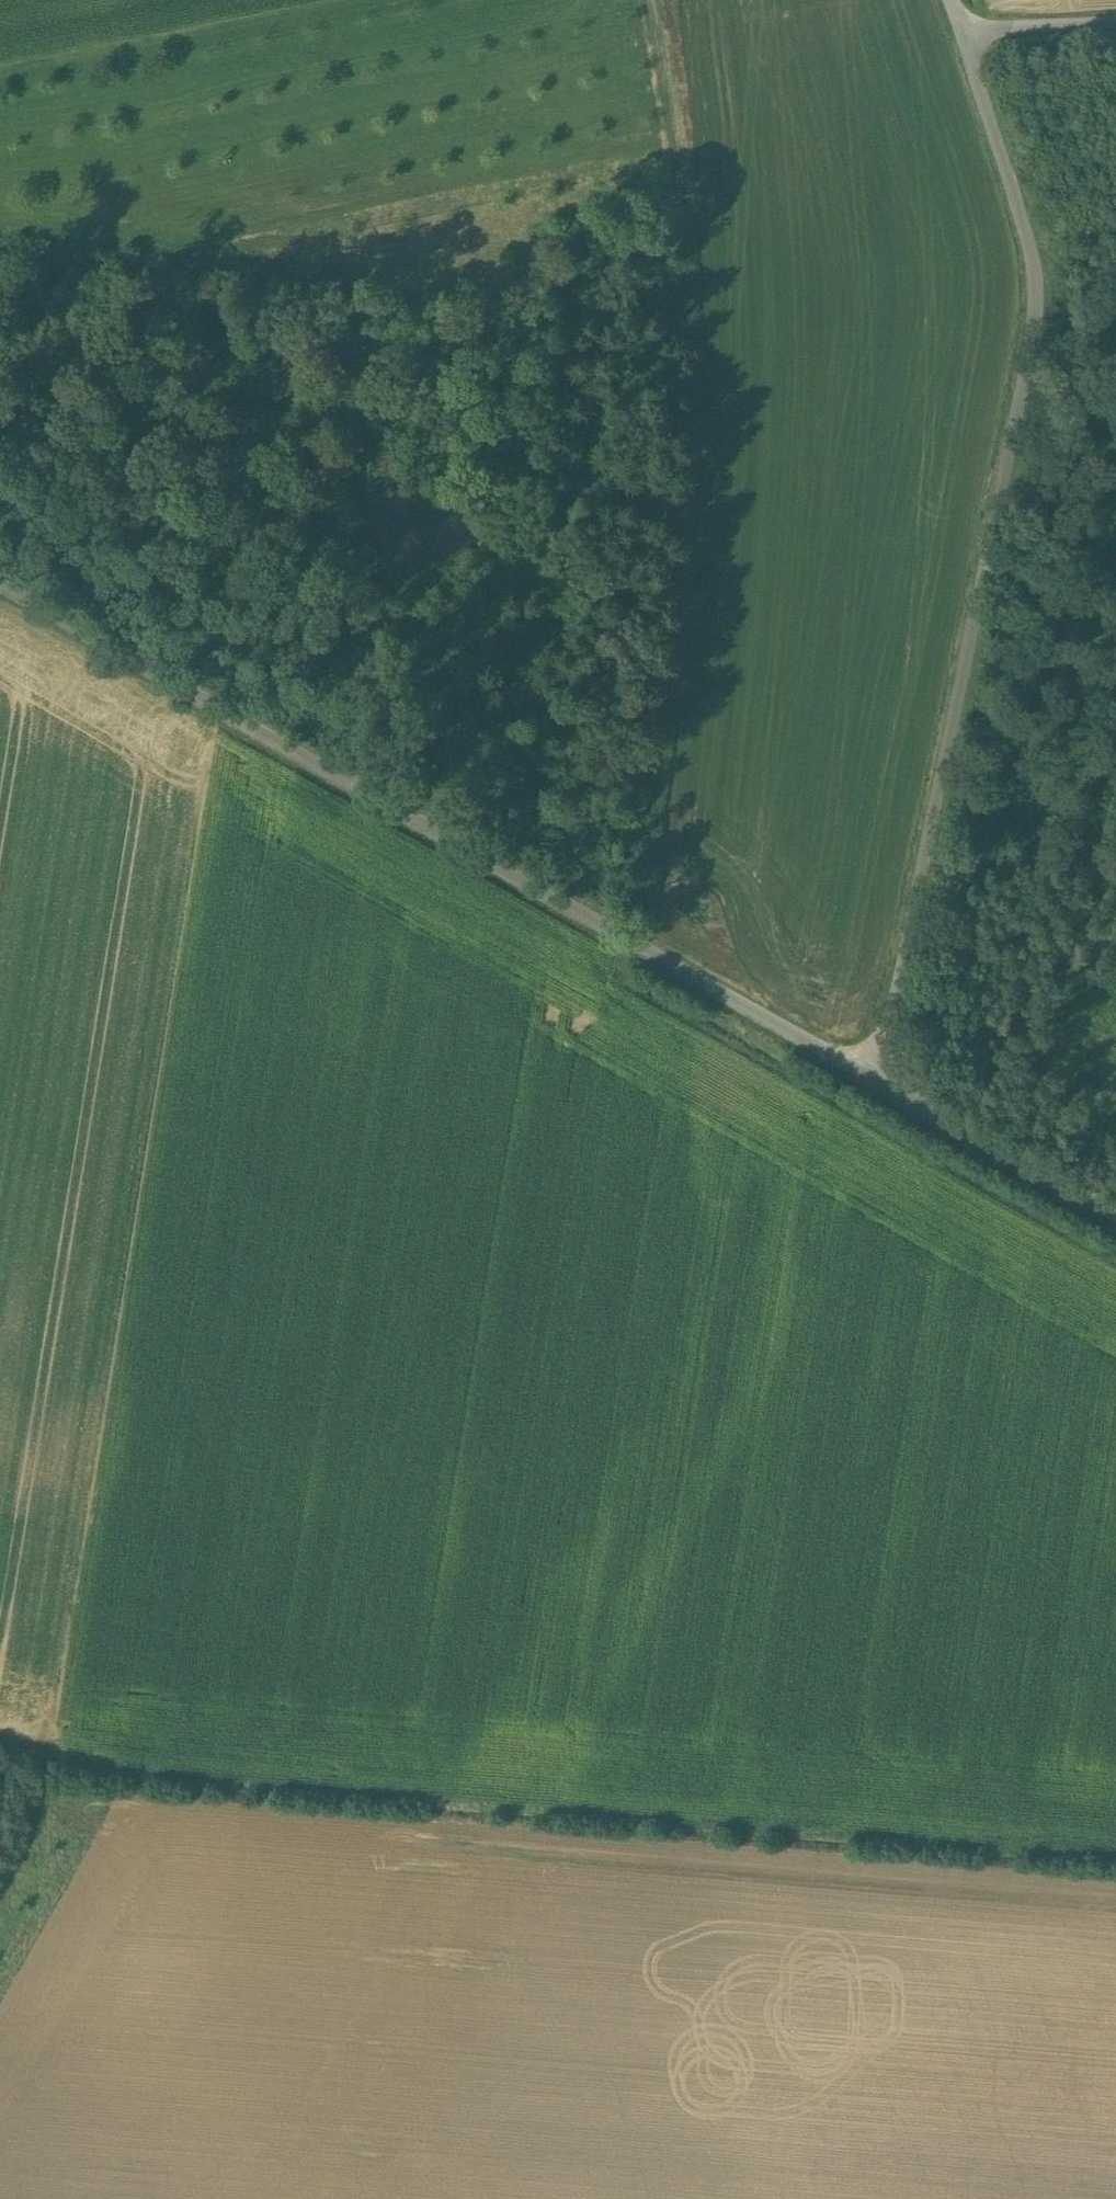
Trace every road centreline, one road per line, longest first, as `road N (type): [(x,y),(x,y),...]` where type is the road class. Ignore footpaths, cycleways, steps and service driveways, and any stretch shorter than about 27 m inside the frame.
road 1 (unclassified): [(862,1069),(1035,304),(1020,215),(951,0)]
road 2 (unclassified): [(0,582),(862,1069)]
road 3 (unclassified): [(862,1069),(1115,1214)]

